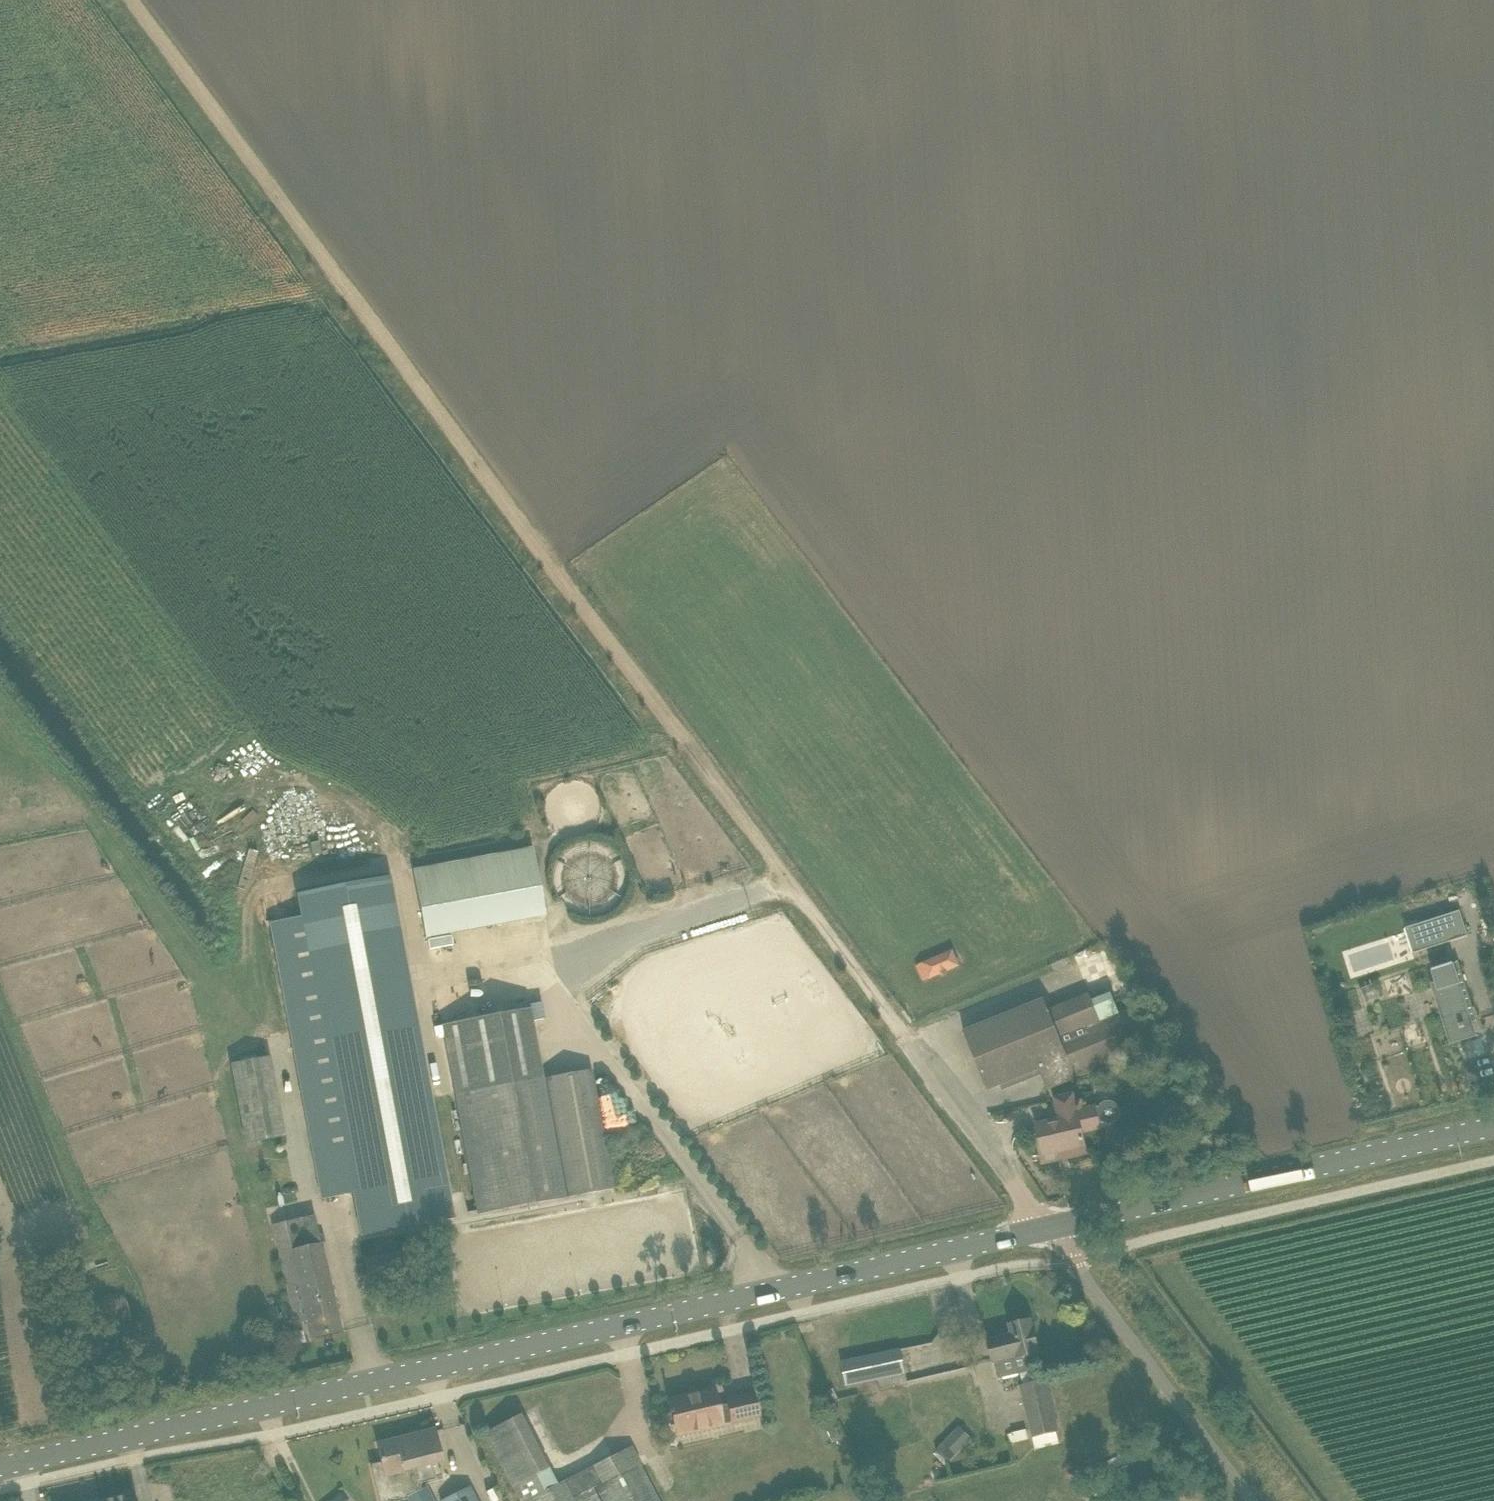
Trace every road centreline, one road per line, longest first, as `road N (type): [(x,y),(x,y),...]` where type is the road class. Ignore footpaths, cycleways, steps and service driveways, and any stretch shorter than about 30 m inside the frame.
road 1 (track): [(1051,1228),(128,0)]
road 2 (tertiary): [(0,1467),(1051,1228)]
road 3 (tertiary): [(1051,1228),(1493,1127)]
road 4 (unclassified): [(1255,1500),(1051,1228)]

